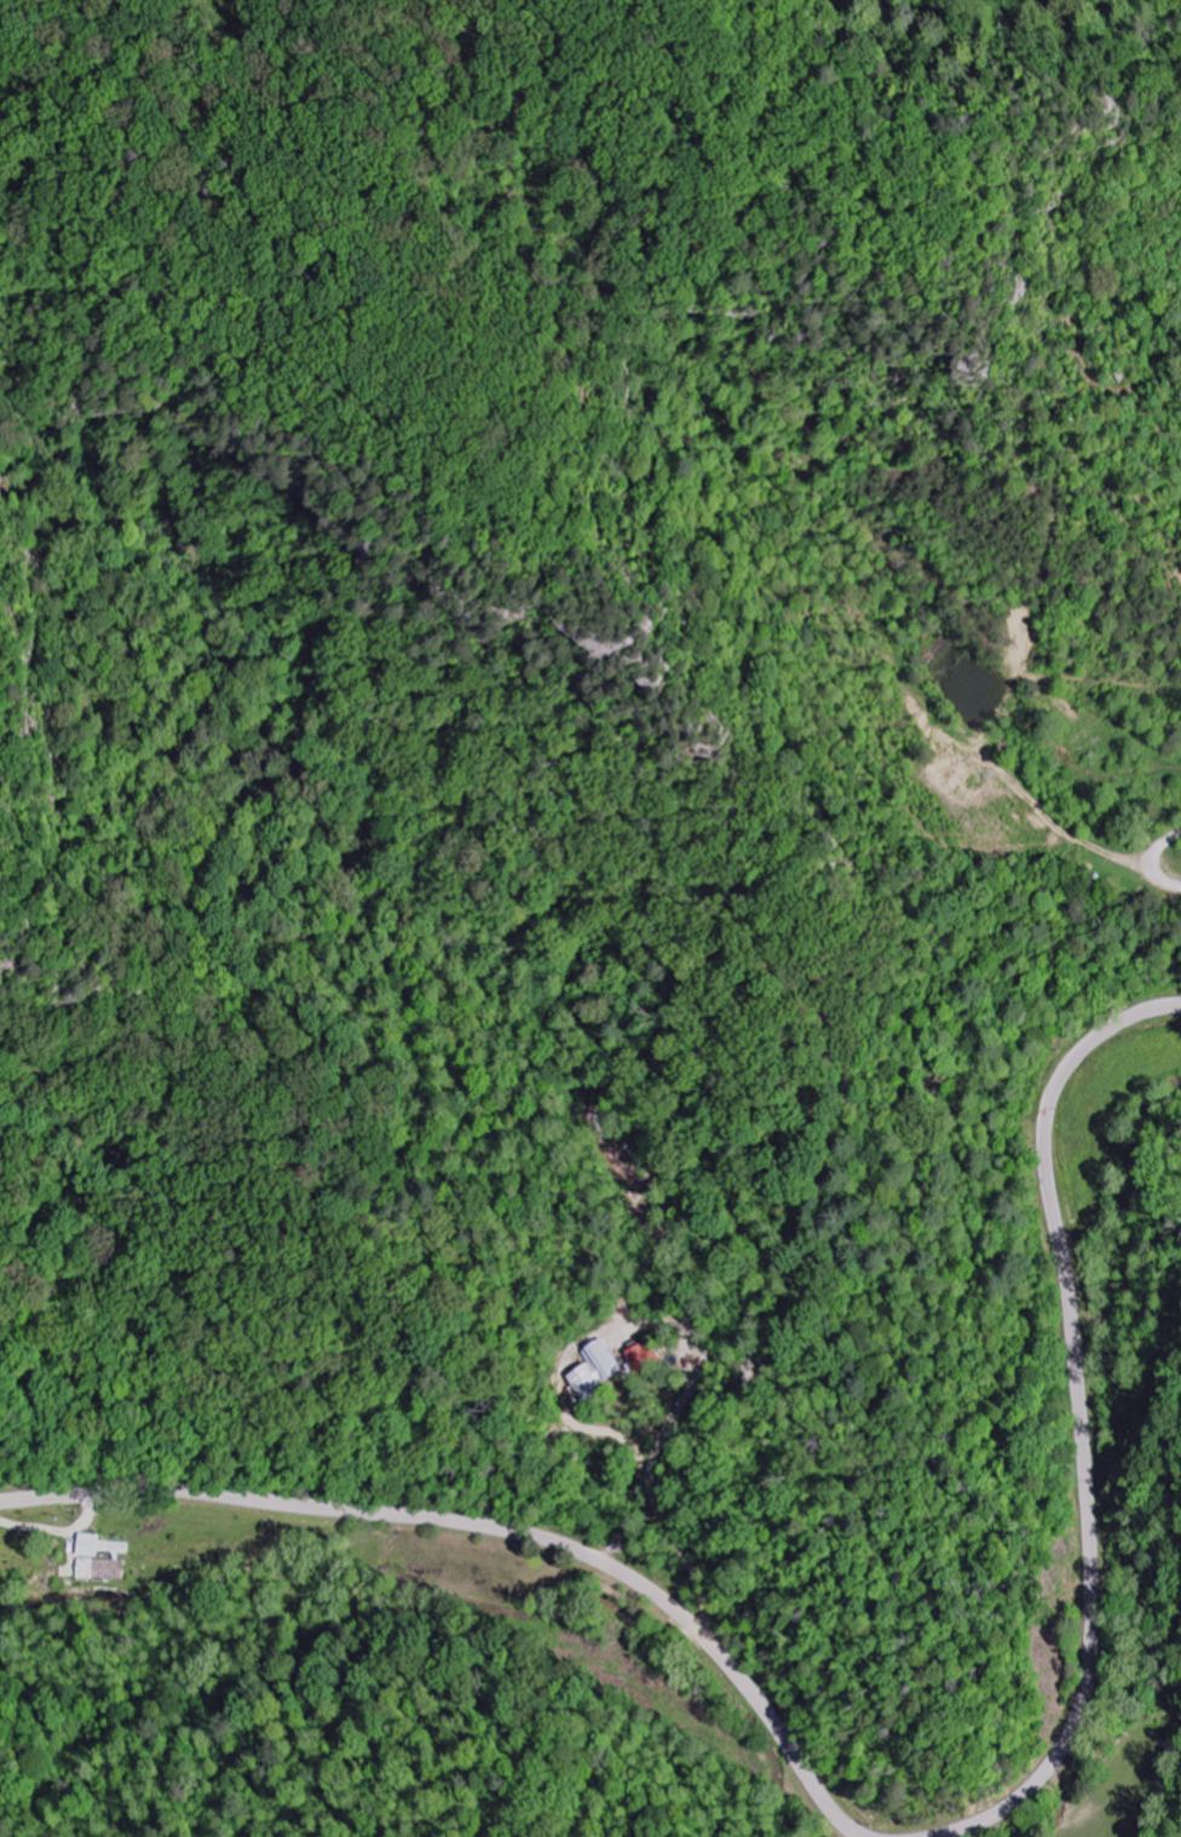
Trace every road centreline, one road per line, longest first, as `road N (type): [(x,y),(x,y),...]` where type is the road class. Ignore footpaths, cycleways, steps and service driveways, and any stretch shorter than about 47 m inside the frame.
road 1 (secondary): [(0,1499),(138,1487),(365,1509),(520,1535),(613,1567),(704,1637),(834,1818),(862,1836)]
road 2 (secondary): [(930,1836),(1031,1789),(1078,1713),(1090,1646),(1089,1520),(1047,1175),(1049,1114),(1062,1081),(1100,1038),(1146,1015),(1180,1009)]

